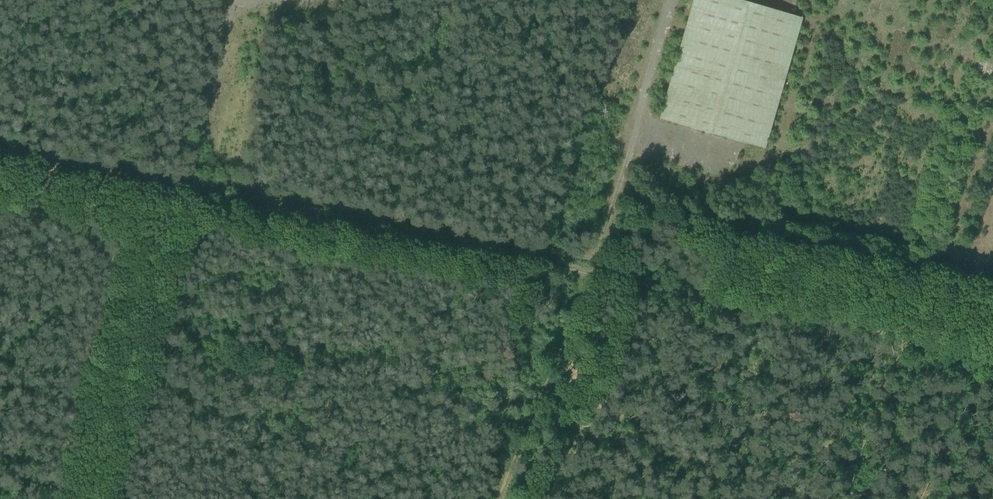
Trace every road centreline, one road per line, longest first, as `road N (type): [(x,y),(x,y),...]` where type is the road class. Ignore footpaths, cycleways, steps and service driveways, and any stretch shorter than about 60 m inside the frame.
road 1 (track): [(497,498),(593,275)]
road 2 (track): [(908,338),(839,498)]

